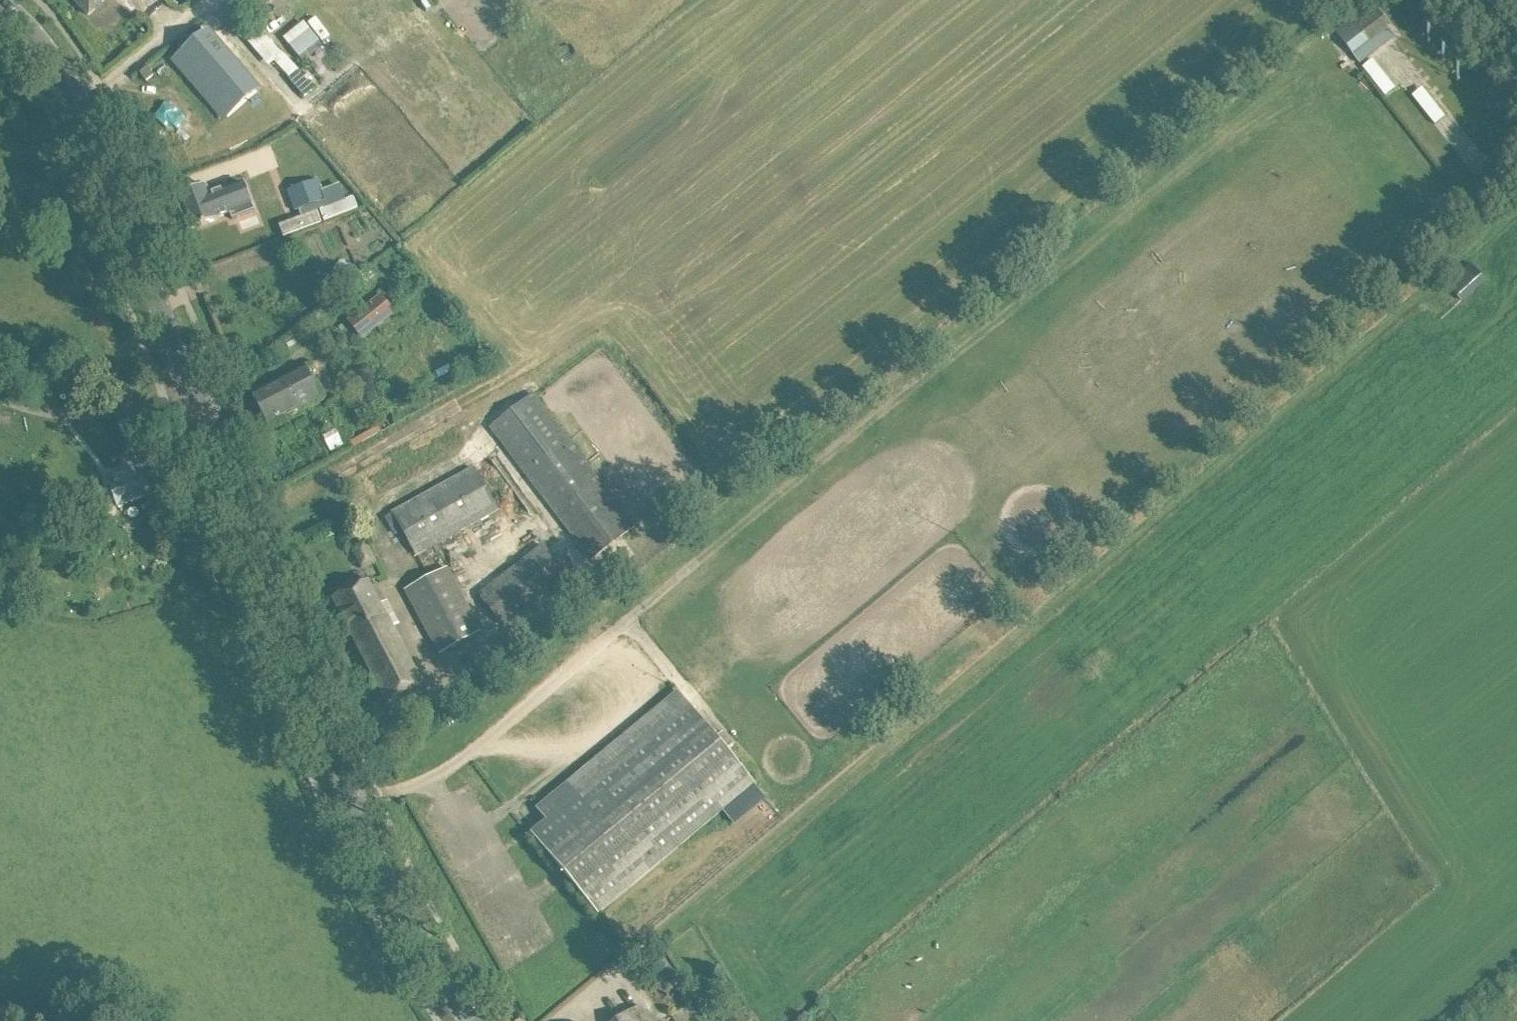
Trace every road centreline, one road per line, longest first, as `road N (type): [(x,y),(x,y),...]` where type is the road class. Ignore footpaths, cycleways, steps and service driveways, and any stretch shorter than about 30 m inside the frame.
road 1 (tertiary): [(473,1020),(358,813),(195,397)]
road 2 (tertiary): [(195,397),(82,110),(39,43),(0,2)]
road 3 (unclassified): [(46,411),(107,411),(195,397)]

